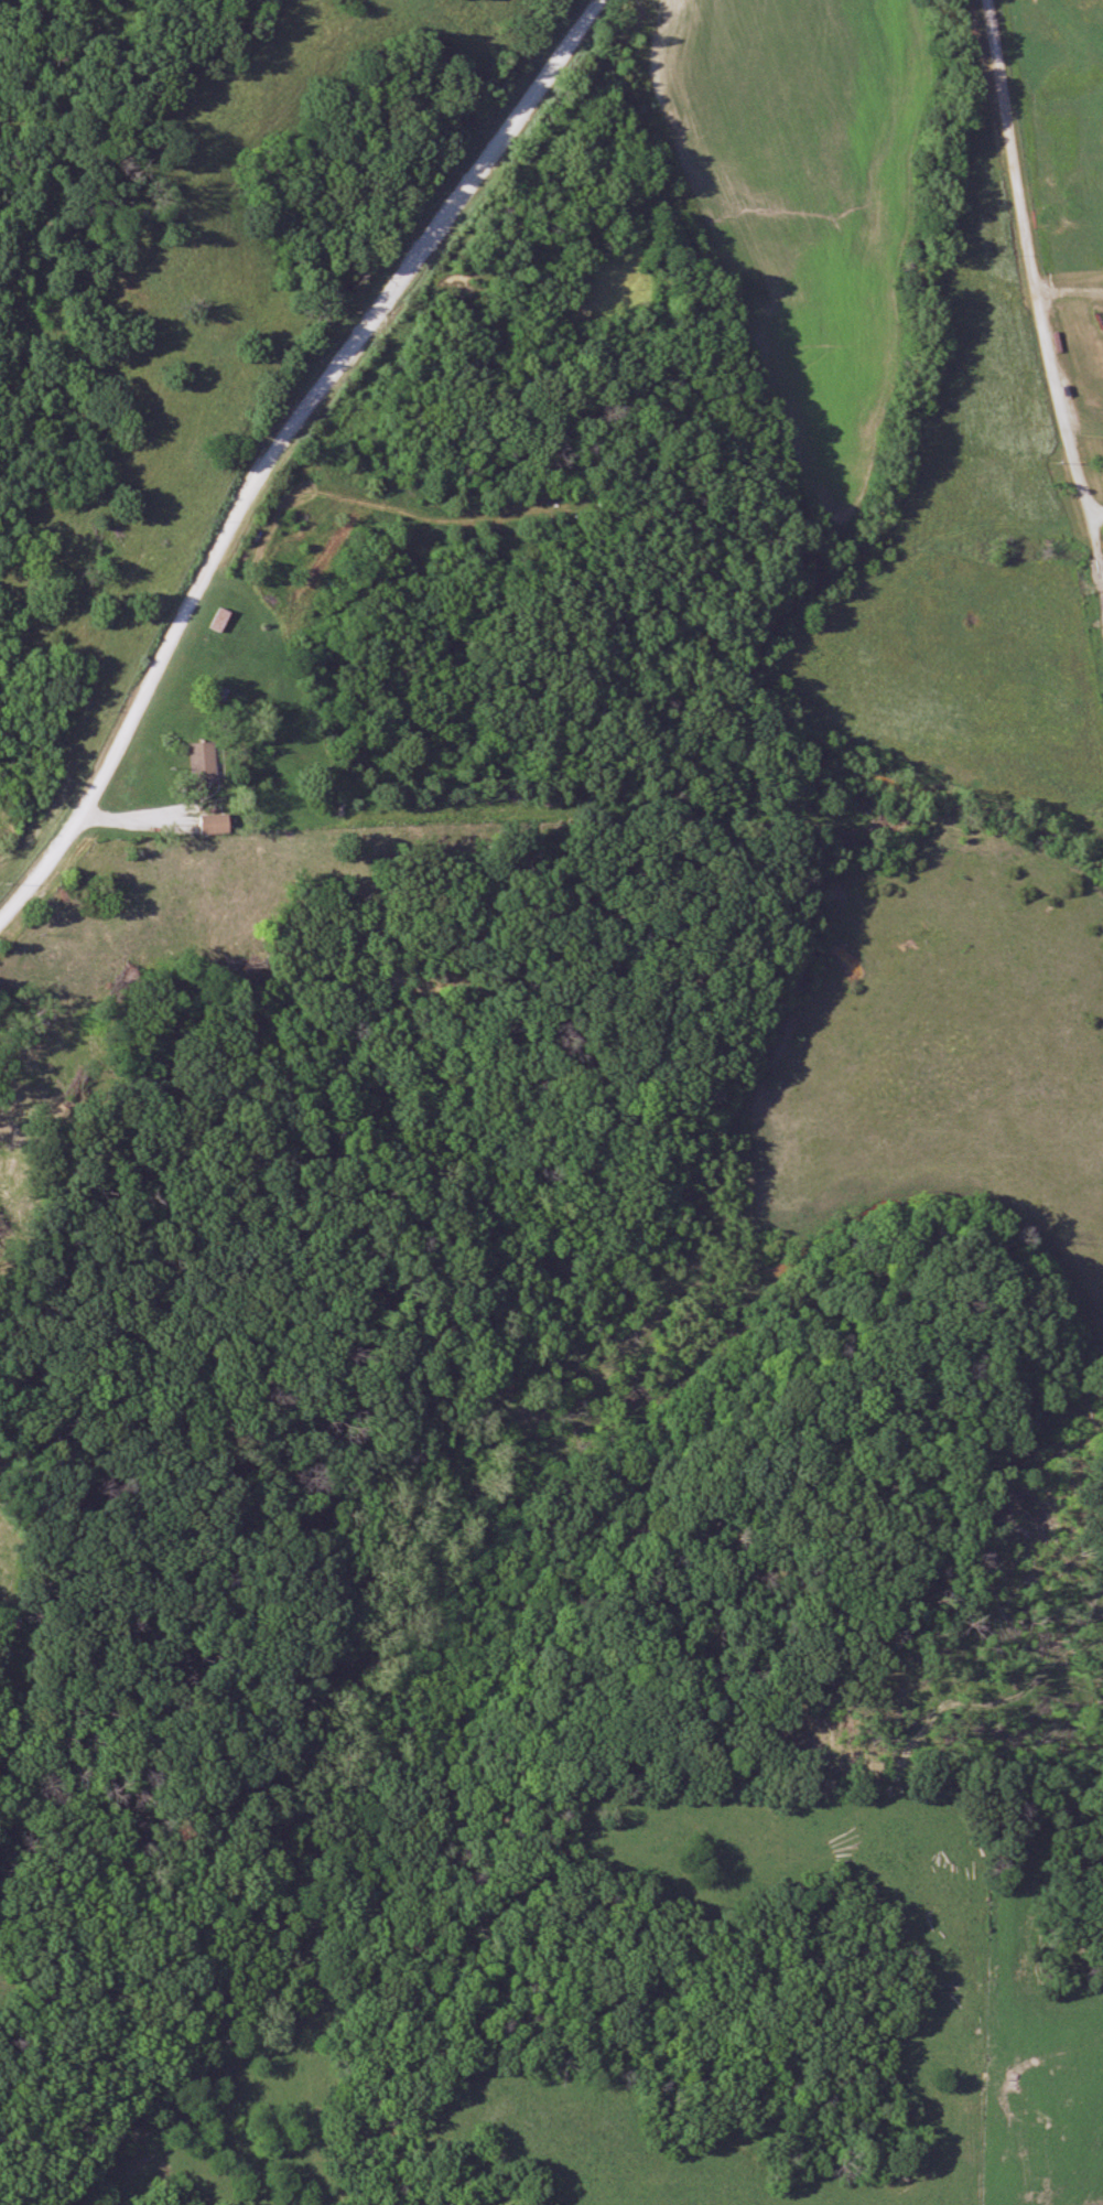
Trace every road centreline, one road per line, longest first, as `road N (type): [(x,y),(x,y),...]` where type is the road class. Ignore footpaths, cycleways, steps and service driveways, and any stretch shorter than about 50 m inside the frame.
road 1 (residential): [(0,919),(73,830),(268,462),(595,0)]
road 2 (residential): [(1102,609),(981,0)]

